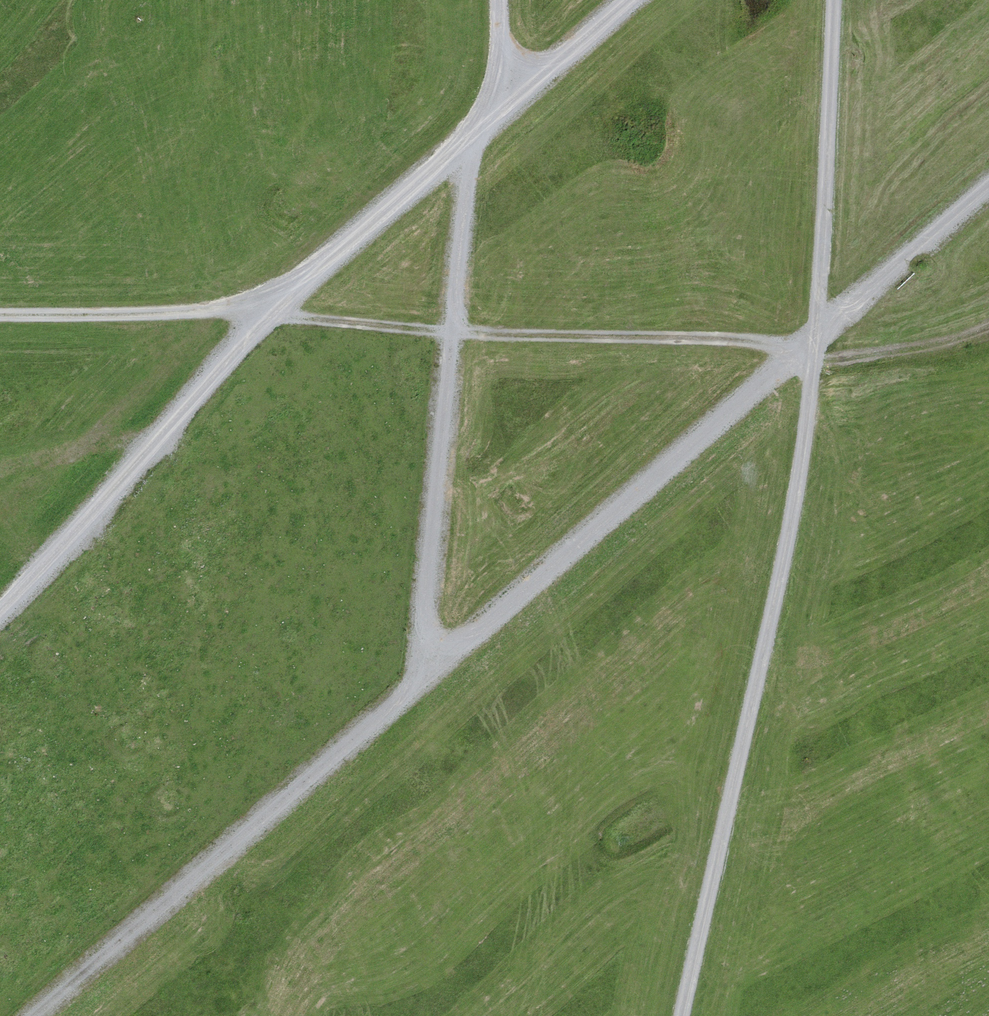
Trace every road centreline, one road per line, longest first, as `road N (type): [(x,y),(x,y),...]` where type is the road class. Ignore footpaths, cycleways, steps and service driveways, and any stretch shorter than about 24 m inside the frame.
road 1 (track): [(988,187),(31,1015)]
road 2 (track): [(684,1015),(809,448),(831,0)]
road 3 (track): [(624,0),(263,315),(0,609)]
road 4 (track): [(0,317),(245,312),(451,336),(815,345)]
road 5 (track): [(466,141),(426,670)]

